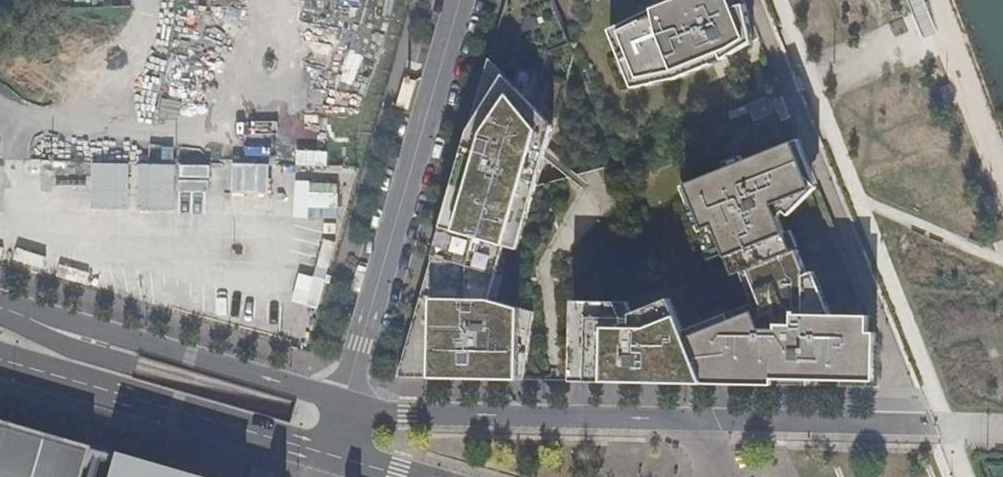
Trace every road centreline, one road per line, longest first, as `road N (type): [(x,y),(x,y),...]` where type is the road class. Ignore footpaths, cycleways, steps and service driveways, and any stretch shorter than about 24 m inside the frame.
road 1 (residential): [(344,402),(461,0)]
road 2 (residential): [(724,476),(699,424),(408,414),(344,402)]
road 3 (residential): [(344,402),(0,308)]
road 4 (residential): [(0,361),(330,455)]

